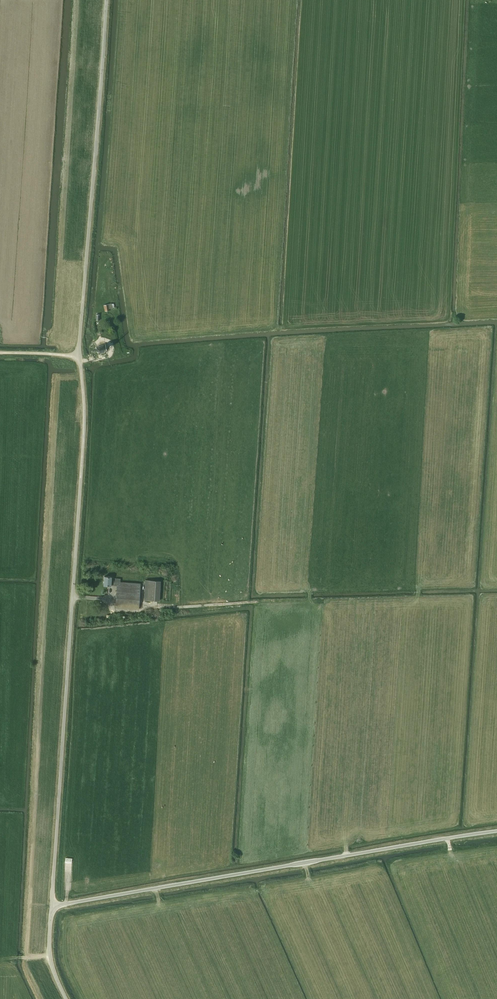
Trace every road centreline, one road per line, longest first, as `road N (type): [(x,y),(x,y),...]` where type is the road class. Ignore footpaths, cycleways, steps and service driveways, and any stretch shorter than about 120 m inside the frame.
road 1 (unclassified): [(52,907),(84,437),(79,357)]
road 2 (unclassified): [(496,832),(52,907)]
road 3 (unclassified): [(79,357),(107,0)]

